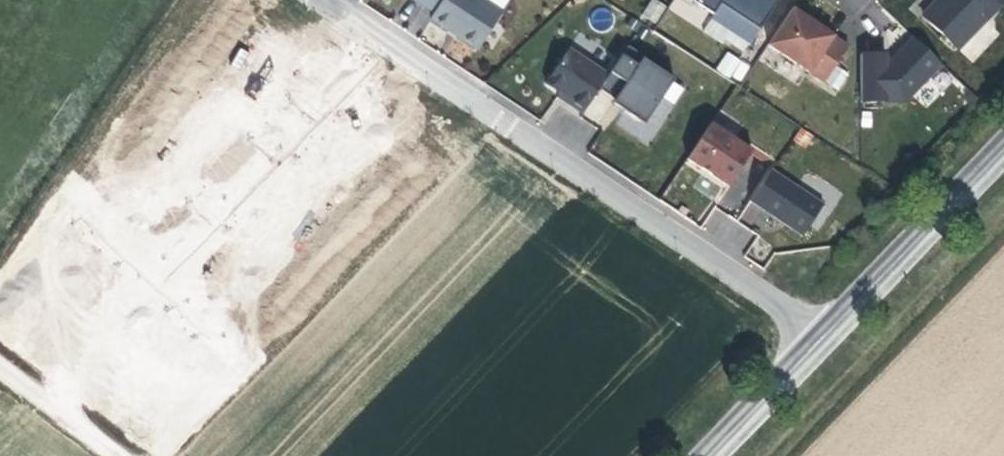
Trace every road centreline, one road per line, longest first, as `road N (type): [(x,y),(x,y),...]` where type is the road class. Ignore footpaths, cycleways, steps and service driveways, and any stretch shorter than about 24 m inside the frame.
road 1 (tertiary): [(398,44),(834,334)]
road 2 (residential): [(398,44),(160,289)]
road 3 (secondary): [(834,334),(1003,156)]
road 4 (secondary): [(716,455),(834,334)]
road 5 (track): [(129,455),(0,358)]
road 6 (residential): [(160,289),(251,368)]

